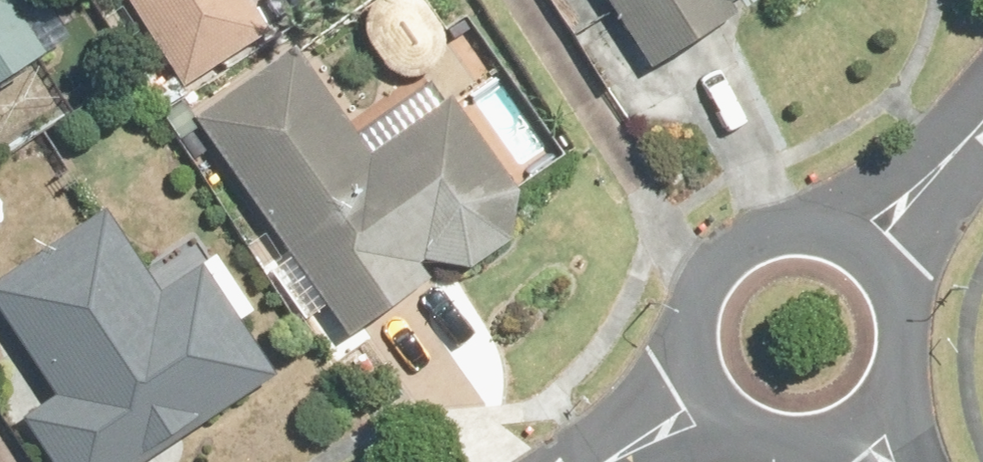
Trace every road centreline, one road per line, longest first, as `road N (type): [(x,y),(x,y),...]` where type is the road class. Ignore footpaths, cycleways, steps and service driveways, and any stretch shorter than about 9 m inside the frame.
road 1 (residential): [(715,403),(691,343),(694,310),(729,255),(791,231),(827,235),(867,260)]
road 2 (residential): [(867,260),(899,311),(902,347),(891,382),(856,421)]
road 3 (residential): [(867,260),(982,134)]
road 4 (residential): [(856,421),(804,441),(771,438),(715,403)]

